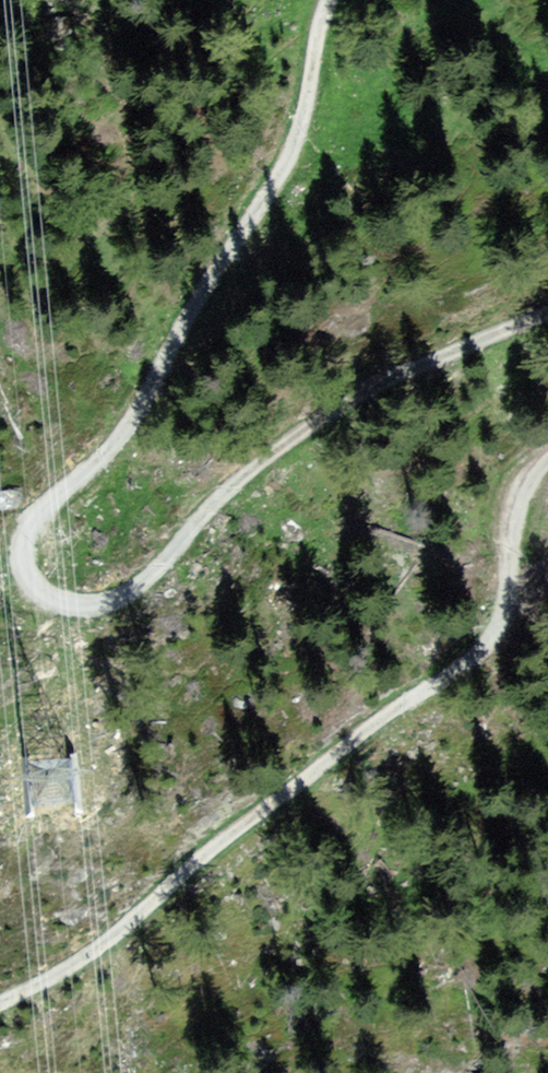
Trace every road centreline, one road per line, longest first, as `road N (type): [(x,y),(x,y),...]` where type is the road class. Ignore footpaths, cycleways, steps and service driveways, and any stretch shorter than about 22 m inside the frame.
road 1 (track): [(547,310),(447,353),(286,443),(236,481),(127,593),(66,600),(30,572),(28,528),(136,413),(288,153),(326,0)]
road 2 (track): [(0,1002),(90,954),(170,881),(475,656),(501,629),(508,605),(517,500),(547,464)]

